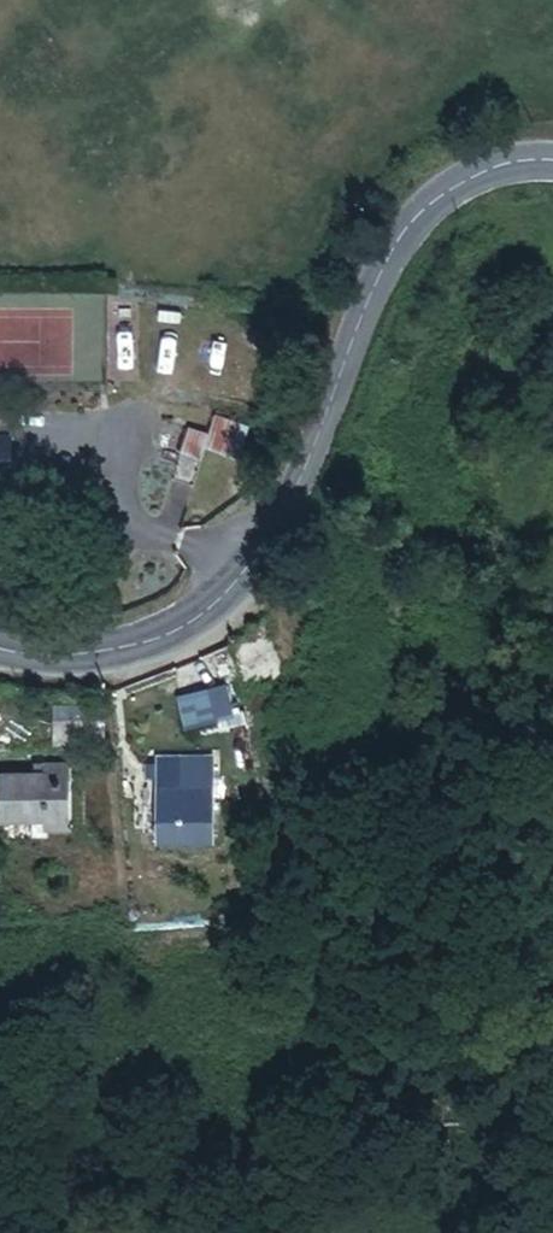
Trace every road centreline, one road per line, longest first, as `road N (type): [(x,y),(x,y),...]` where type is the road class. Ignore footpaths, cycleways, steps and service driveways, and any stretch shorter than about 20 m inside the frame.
road 1 (secondary): [(0,651),(37,659),(114,656),(172,636),(220,598),(292,522),(392,266),(431,211),(488,174),(552,166)]

